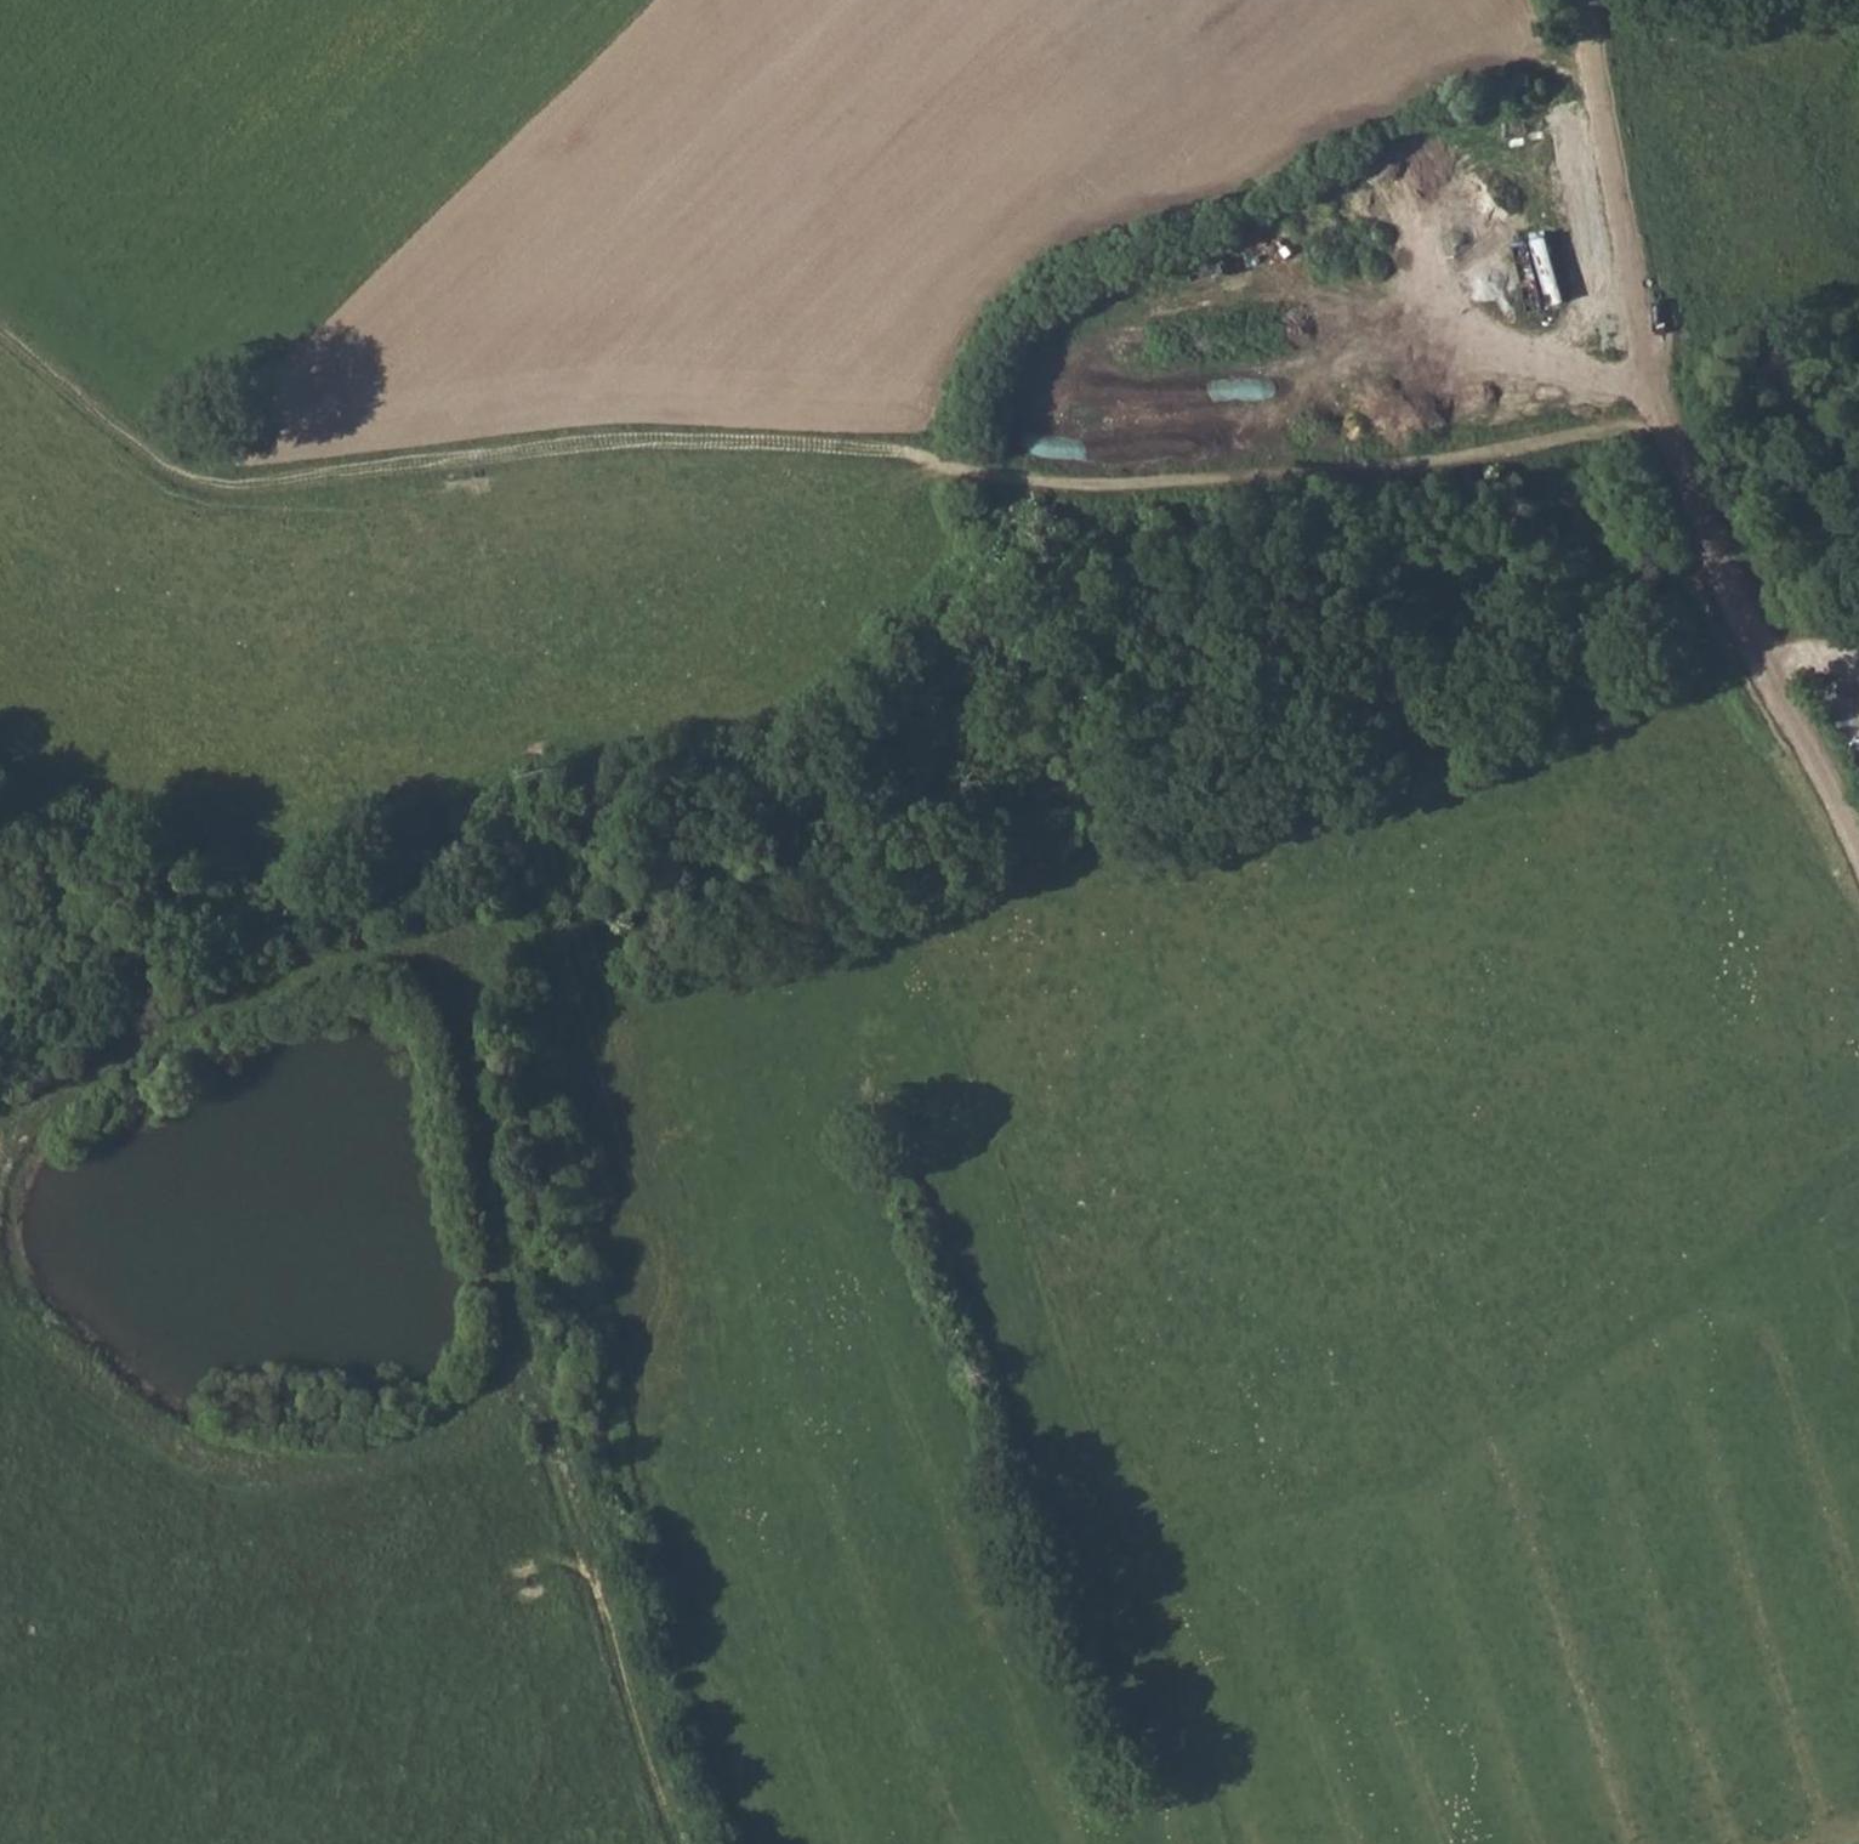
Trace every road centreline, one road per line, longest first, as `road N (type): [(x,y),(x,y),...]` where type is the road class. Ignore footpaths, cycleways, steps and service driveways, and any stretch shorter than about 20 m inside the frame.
road 1 (track): [(1858,849),(1747,636),(1669,429),(1643,323),(1590,0)]
road 2 (track): [(682,1843),(572,1496)]

